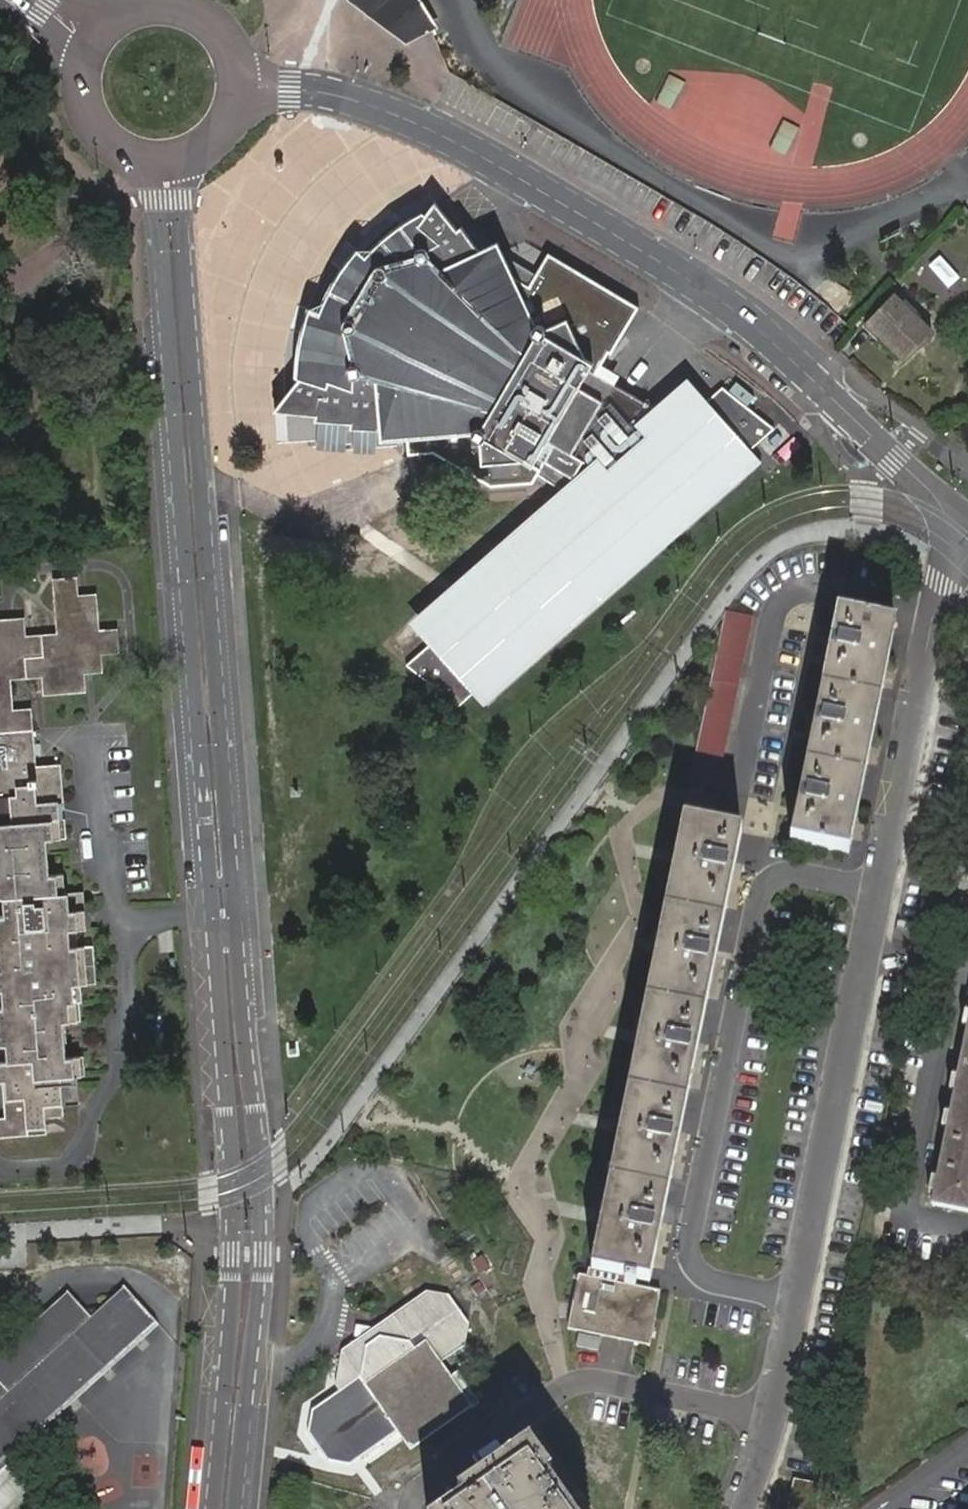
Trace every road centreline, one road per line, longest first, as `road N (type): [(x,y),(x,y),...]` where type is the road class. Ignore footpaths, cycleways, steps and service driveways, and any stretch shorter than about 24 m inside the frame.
road 1 (unclassified): [(239,1508),(261,1276),(261,1182),(175,199),(183,163)]
road 2 (unclassified): [(152,165),(232,1195),(209,1508)]
road 3 (residential): [(290,88),(385,110),(461,143),(687,278),(751,322),(967,517)]
road 4 (residential): [(739,1508),(772,1411),(863,956)]
road 5 (residential): [(863,956),(934,617),(951,551),(967,528)]
road 6 (residential): [(241,86),(227,38),(186,8),(136,7),(94,36)]
road 7 (residential): [(94,36),(82,58),(82,109),(110,150),(152,165)]

